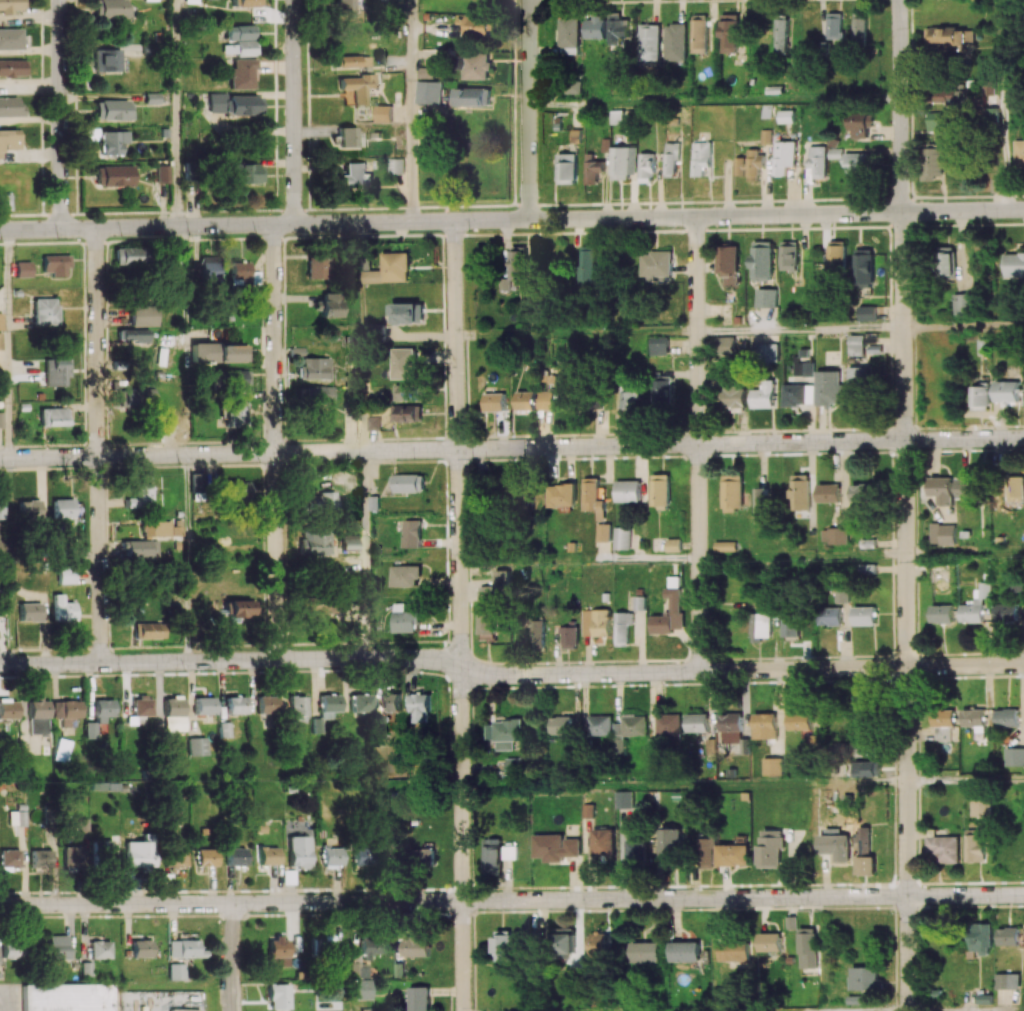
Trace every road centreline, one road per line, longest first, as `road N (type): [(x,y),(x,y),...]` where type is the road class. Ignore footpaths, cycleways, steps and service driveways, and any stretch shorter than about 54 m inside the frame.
road 1 (residential): [(1023,665),(490,675),(406,657),(0,665)]
road 2 (residential): [(1023,209),(0,229)]
road 3 (residential): [(0,458),(1023,438)]
road 4 (residential): [(1023,895),(0,905)]
road 5 (residential): [(900,0),(909,1010)]
road 6 (residential): [(455,221),(463,1010)]
road 7 (residential): [(696,217),(700,672)]
road 8 (residential): [(97,228),(102,663)]
road 9 (residential): [(274,224),(279,659)]
road 10 (residential): [(61,0),(61,228)]
road 11 (residential): [(295,0),(295,223)]
road 12 (residential): [(529,0),(529,219)]

